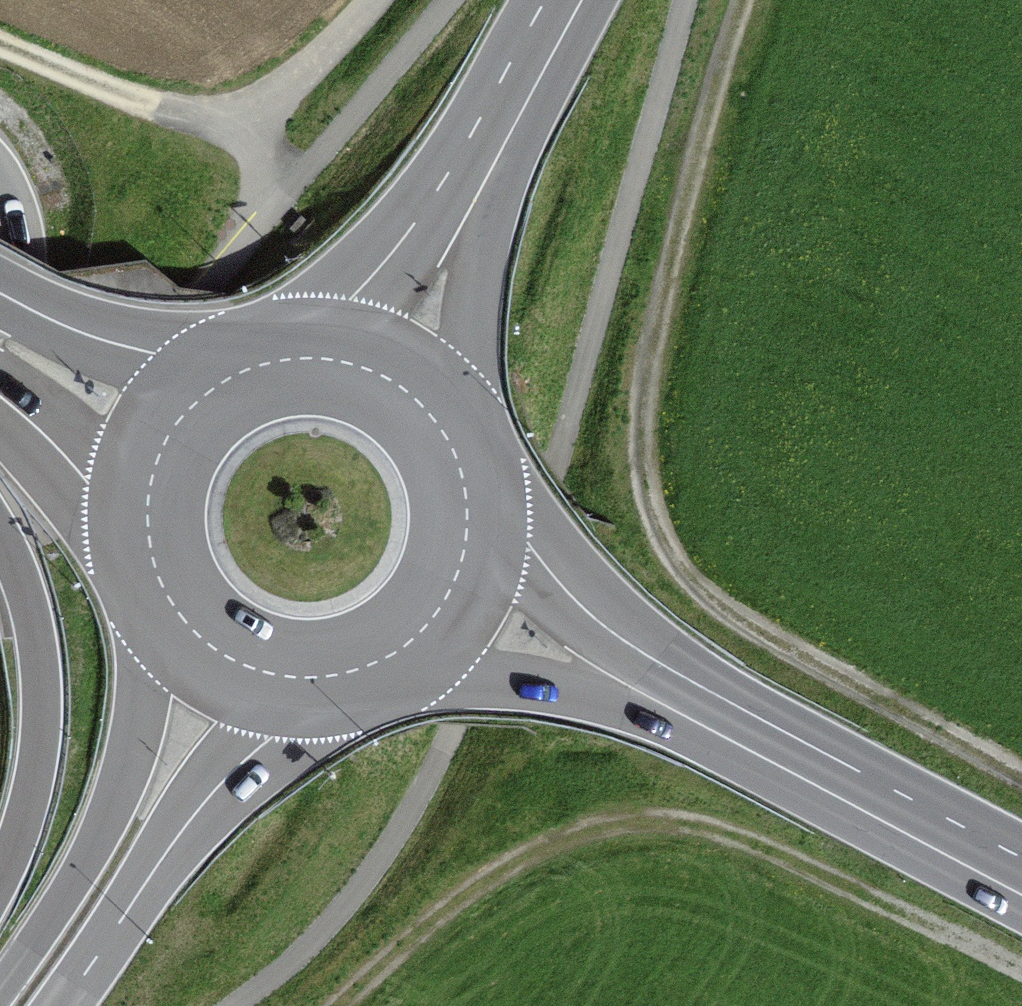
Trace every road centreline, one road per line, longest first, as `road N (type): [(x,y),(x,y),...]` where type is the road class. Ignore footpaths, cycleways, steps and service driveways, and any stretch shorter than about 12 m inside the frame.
road 1 (track): [(1021,775),(709,594),(664,544),(638,490),(643,354),(745,0)]
road 2 (track): [(1021,968),(766,848),(710,827),(633,819),(599,825),(524,857),(421,930),(337,1005)]
road 3 (primary): [(161,584),(138,730),(120,789),(71,885),(0,991)]
road 4 (primary): [(62,1005),(216,789),(348,672)]
road 5 (primary): [(692,706),(1021,889)]
road 6 (trunk): [(0,535),(27,600),(42,680),(36,776),(0,883)]
road 7 (primary): [(692,706),(463,481)]
road 8 (primary): [(380,660),(692,706)]
road 9 (primary): [(456,458),(481,152)]
road 10 (primary): [(481,152),(291,358)]
road 11 (trunk): [(244,370),(100,339),(0,293)]
road 12 (track): [(243,108),(208,115),(168,108),(0,44)]
road 13 (primary): [(161,584),(181,616),(238,662),(274,674),(348,672)]
road 14 (primary): [(244,370),(212,389),(164,445),(151,480),(151,553)]
road 15 (trunk): [(0,397),(151,553)]
road 16 (primary): [(380,660),(409,641),(452,585),(464,552),(463,481)]
road 17 (primary): [(456,458),(407,393),(332,360),(291,358)]
road 18 (primary): [(481,152),(564,0)]
road 19 (track): [(365,0),(284,83),(243,108)]

